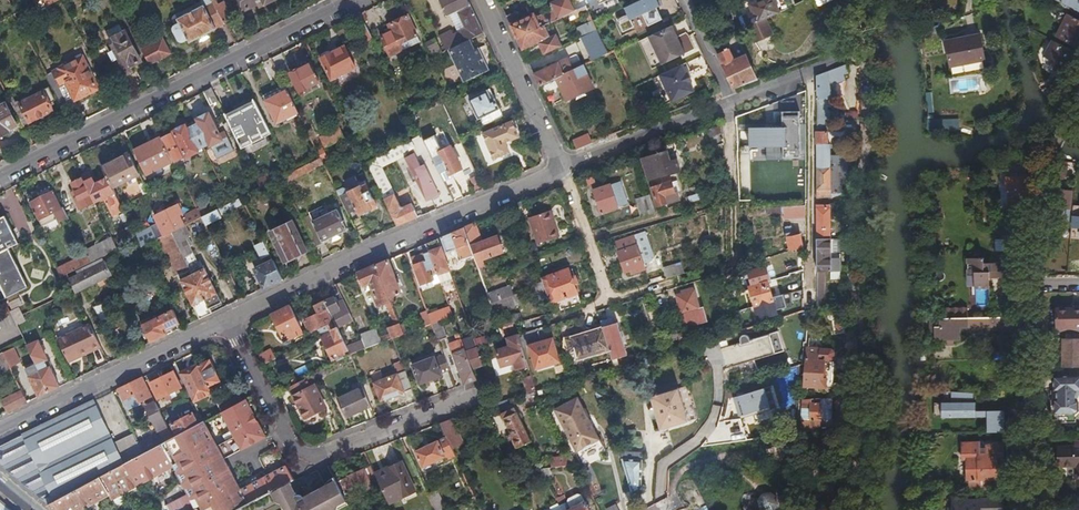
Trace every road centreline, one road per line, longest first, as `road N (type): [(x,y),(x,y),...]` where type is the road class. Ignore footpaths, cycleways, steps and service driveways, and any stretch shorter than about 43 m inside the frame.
road 1 (residential): [(0,177),(354,0)]
road 2 (residential): [(228,320),(563,169)]
road 3 (residential): [(469,397),(315,455),(298,452),(228,320)]
road 4 (residential): [(563,169),(853,52)]
road 5 (residential): [(853,52),(864,67),(864,154),(852,232),(861,316)]
road 6 (residential): [(0,430),(228,320)]
road 7 (residential): [(1028,287),(1031,509)]
road 8 (residential): [(1078,98),(1044,170),(1028,287)]
road 9 (residential): [(483,0),(563,169)]

